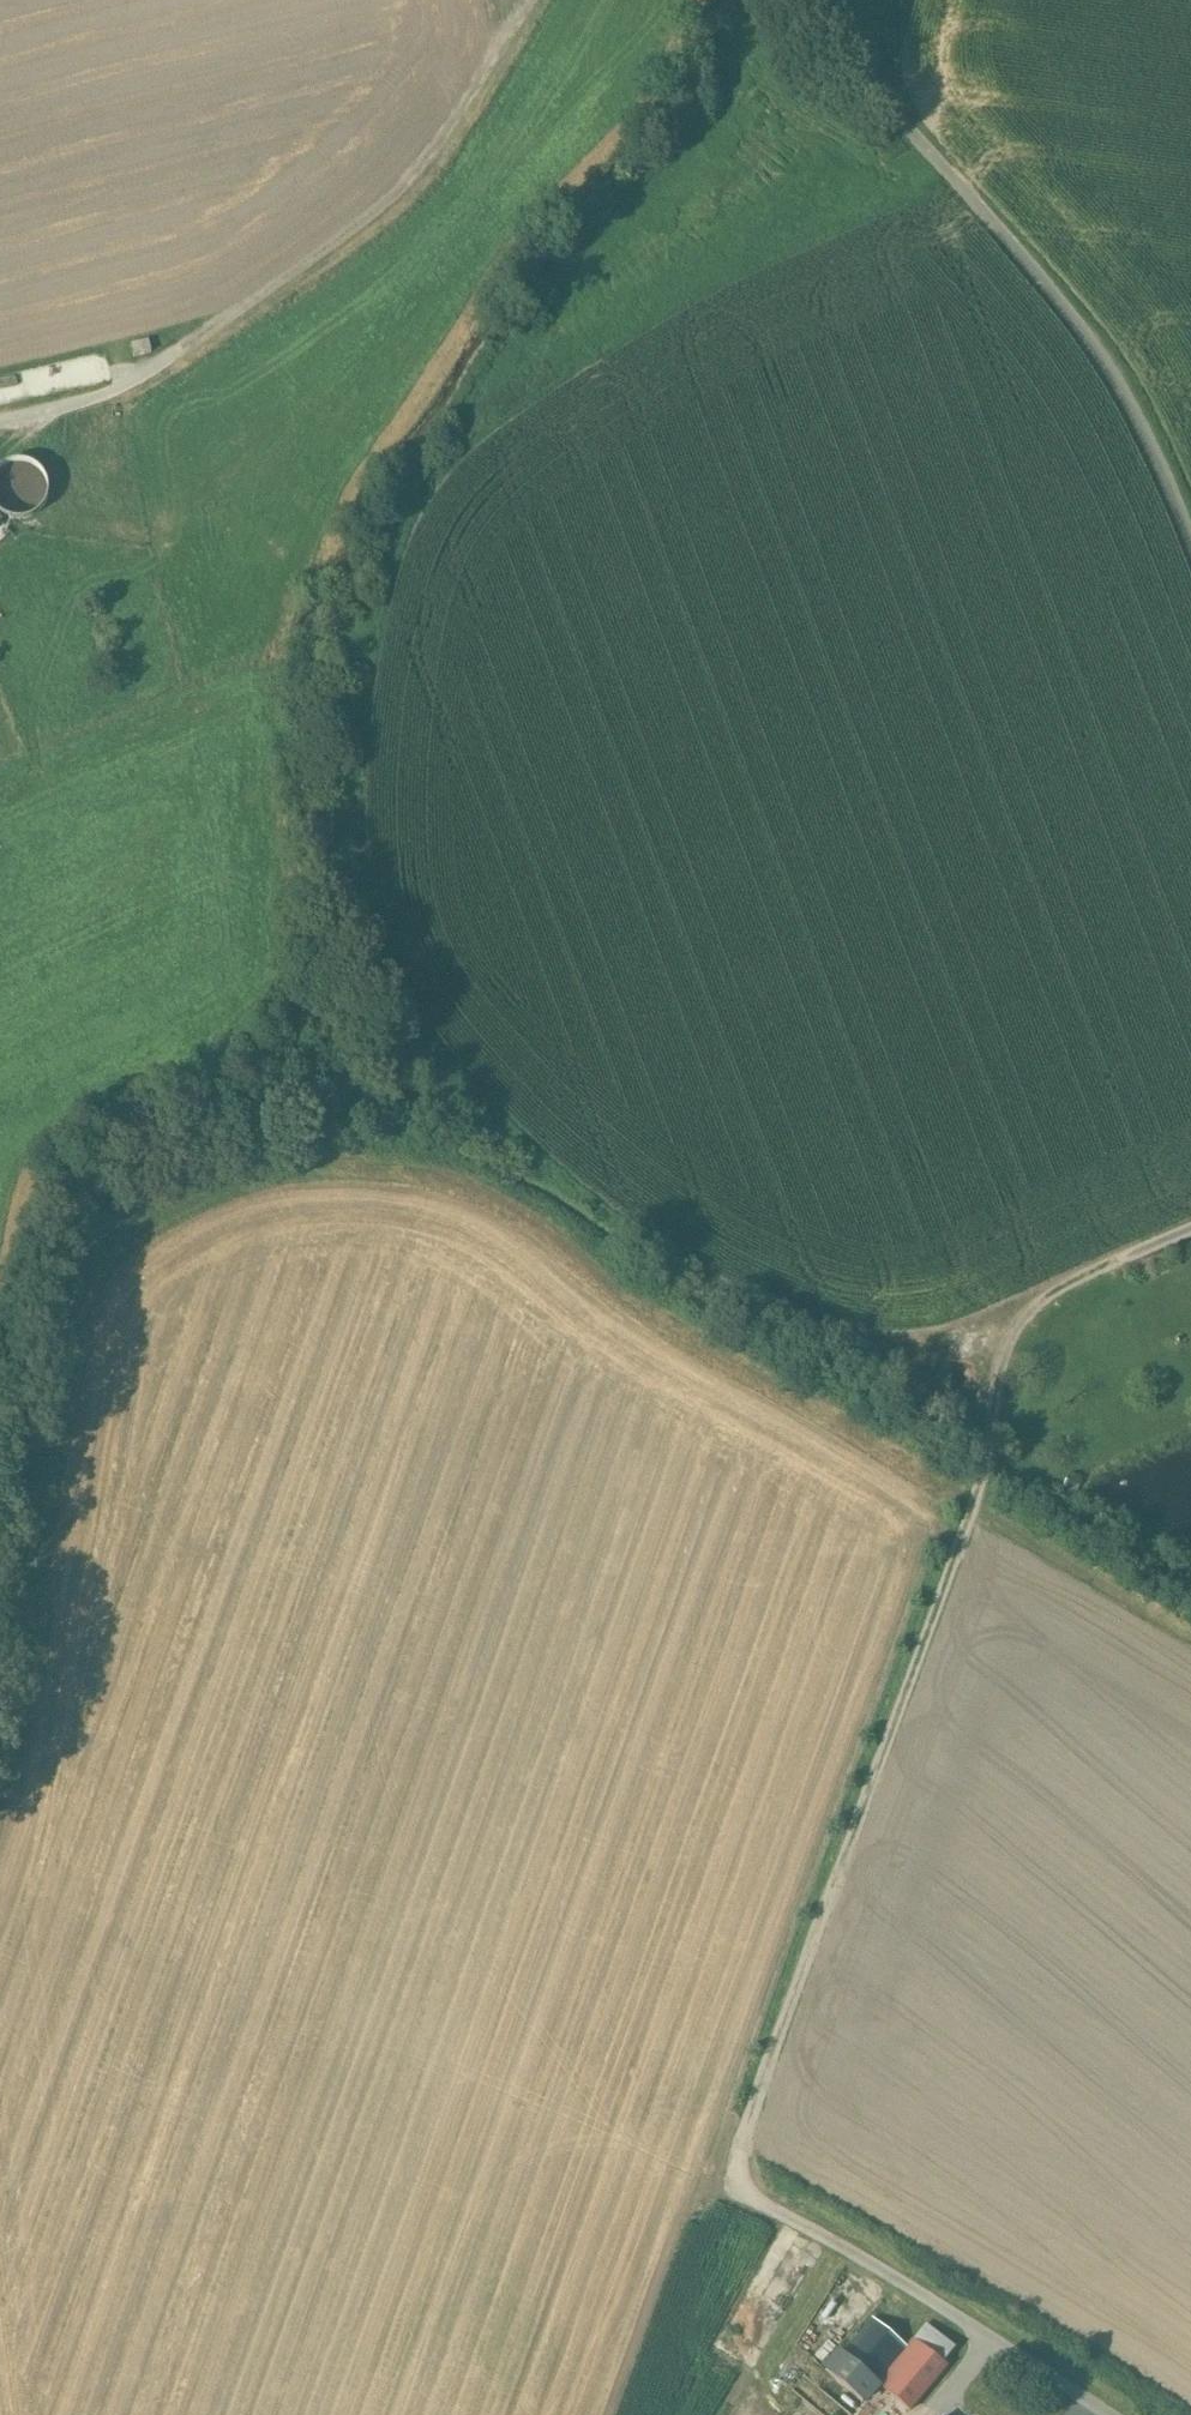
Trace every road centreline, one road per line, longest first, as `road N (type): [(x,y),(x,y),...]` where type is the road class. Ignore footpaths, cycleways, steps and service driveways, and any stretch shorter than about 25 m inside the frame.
road 1 (track): [(742,2150),(985,1477),(991,1413),(1010,1352),(1034,1311),(1086,1275),(1190,1230)]
road 2 (unclassified): [(1107,2414),(944,2308),(738,2192),(742,2150)]

